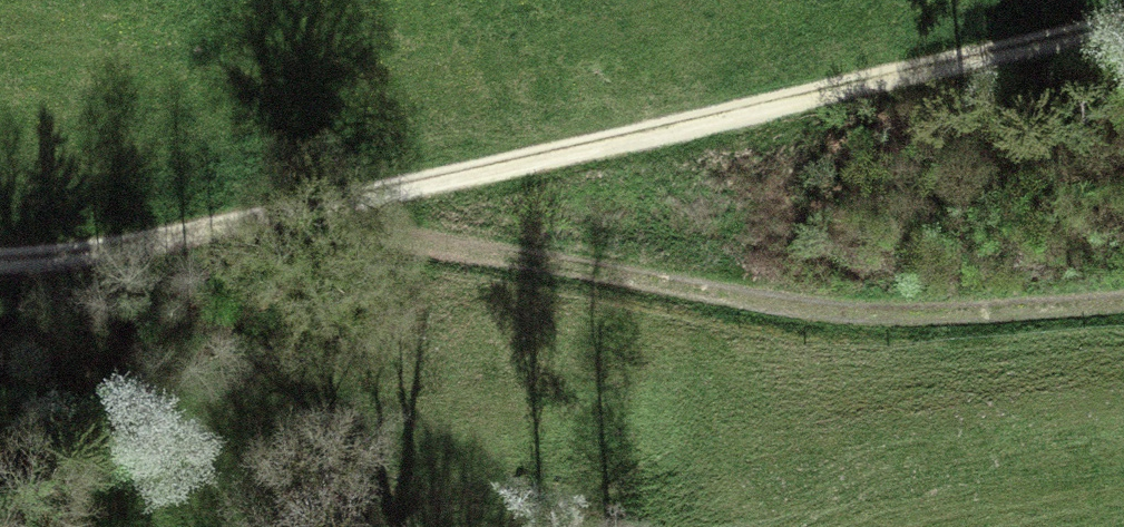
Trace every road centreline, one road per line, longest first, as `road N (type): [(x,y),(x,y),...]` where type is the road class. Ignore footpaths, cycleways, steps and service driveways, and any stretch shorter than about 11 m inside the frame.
road 1 (track): [(1123,30),(303,215),(107,251),(0,260)]
road 2 (track): [(1123,305),(955,321),(844,316),(303,215)]

